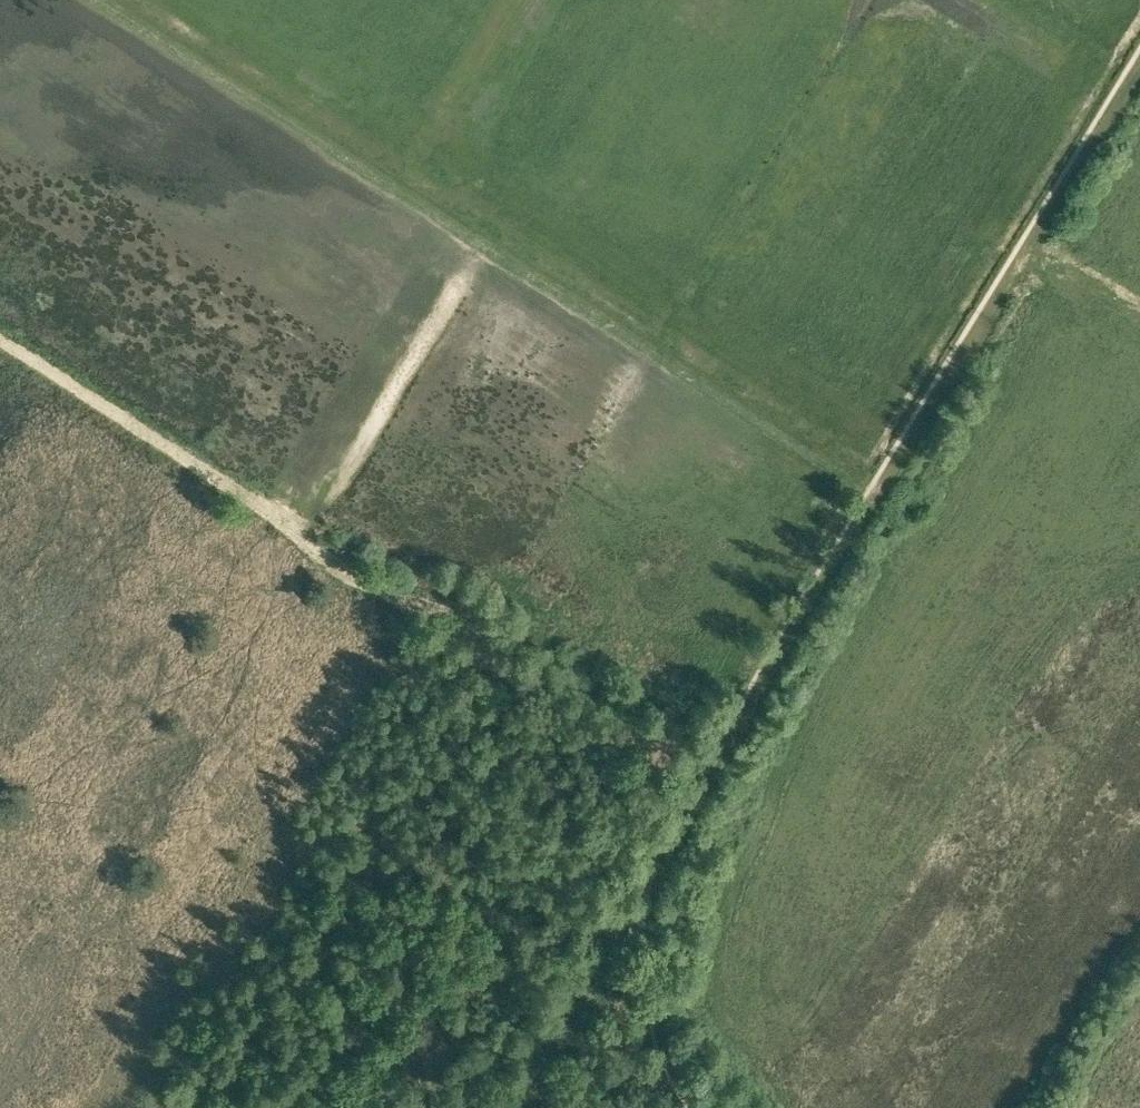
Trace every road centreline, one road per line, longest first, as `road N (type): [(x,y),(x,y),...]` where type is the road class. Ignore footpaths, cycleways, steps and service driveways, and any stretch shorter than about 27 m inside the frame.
road 1 (track): [(1139,75),(669,849)]
road 2 (track): [(669,849),(663,949),(708,1107)]

